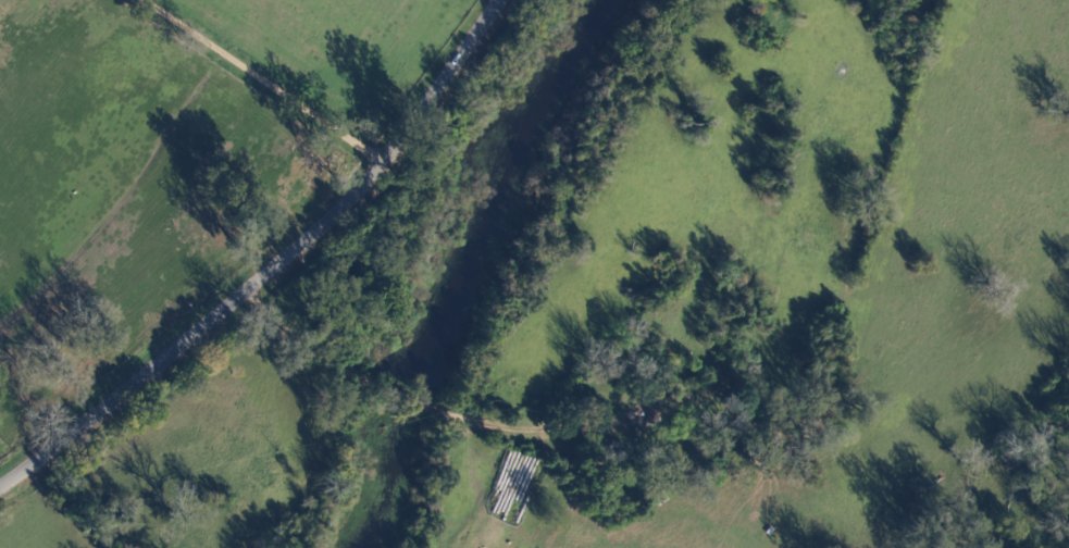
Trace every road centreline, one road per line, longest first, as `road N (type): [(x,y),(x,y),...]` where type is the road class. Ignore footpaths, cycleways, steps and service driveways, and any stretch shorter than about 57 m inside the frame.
road 1 (residential): [(498,0),(384,161),(139,381),(0,482)]

